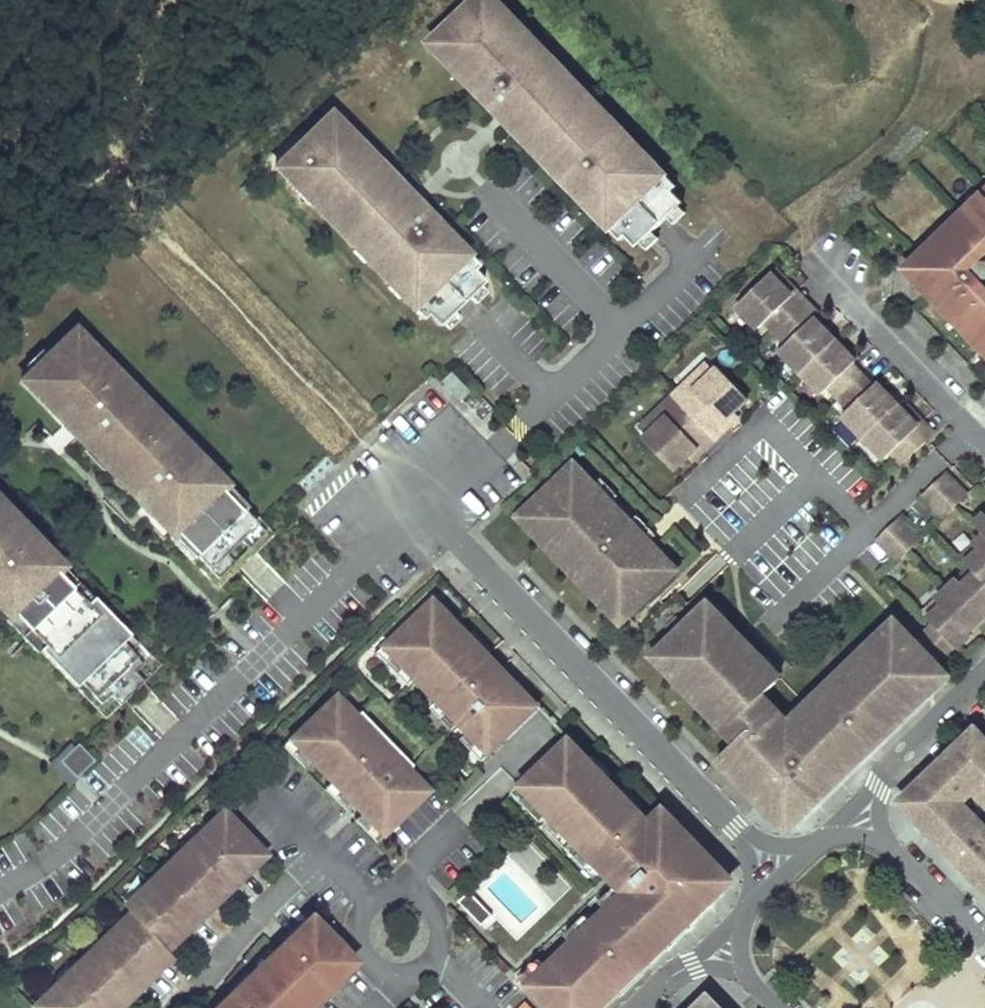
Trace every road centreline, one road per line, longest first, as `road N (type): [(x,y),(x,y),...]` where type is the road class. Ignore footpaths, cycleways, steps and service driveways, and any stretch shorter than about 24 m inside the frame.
road 1 (residential): [(373,452),(734,827)]
road 2 (residential): [(984,441),(859,313),(835,268)]
road 3 (residential): [(856,835),(878,787),(984,679)]
road 4 (residential): [(984,945),(897,853),(856,835)]

